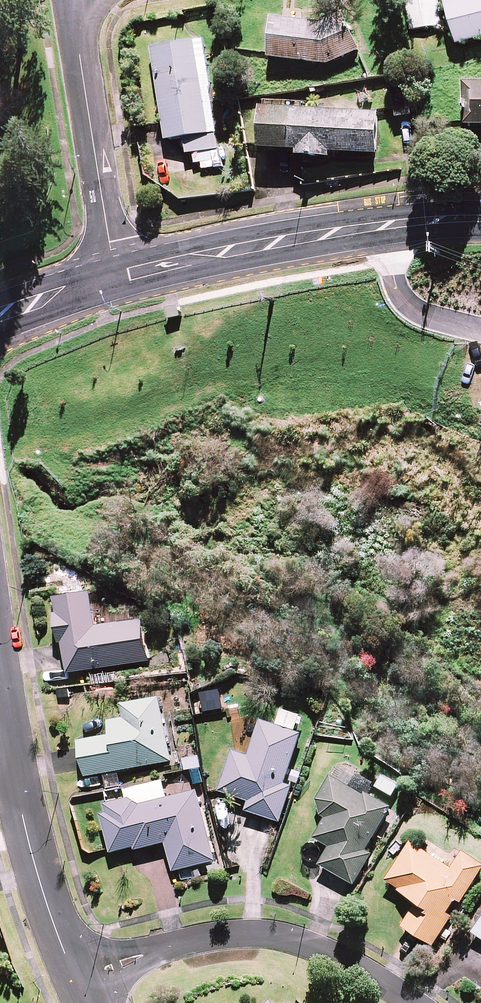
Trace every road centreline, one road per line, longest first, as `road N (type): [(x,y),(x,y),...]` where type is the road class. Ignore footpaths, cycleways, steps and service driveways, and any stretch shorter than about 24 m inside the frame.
road 1 (residential): [(415,1002),(329,952),(281,934),(237,932),(73,979)]
road 2 (residential): [(0,706),(28,844),(73,979)]
road 3 (secondary): [(390,222),(114,270)]
road 4 (residential): [(74,0),(114,270)]
road 5 (residential): [(390,222),(404,292),(424,319),(480,338)]
road 6 (secondary): [(114,270),(0,314)]

